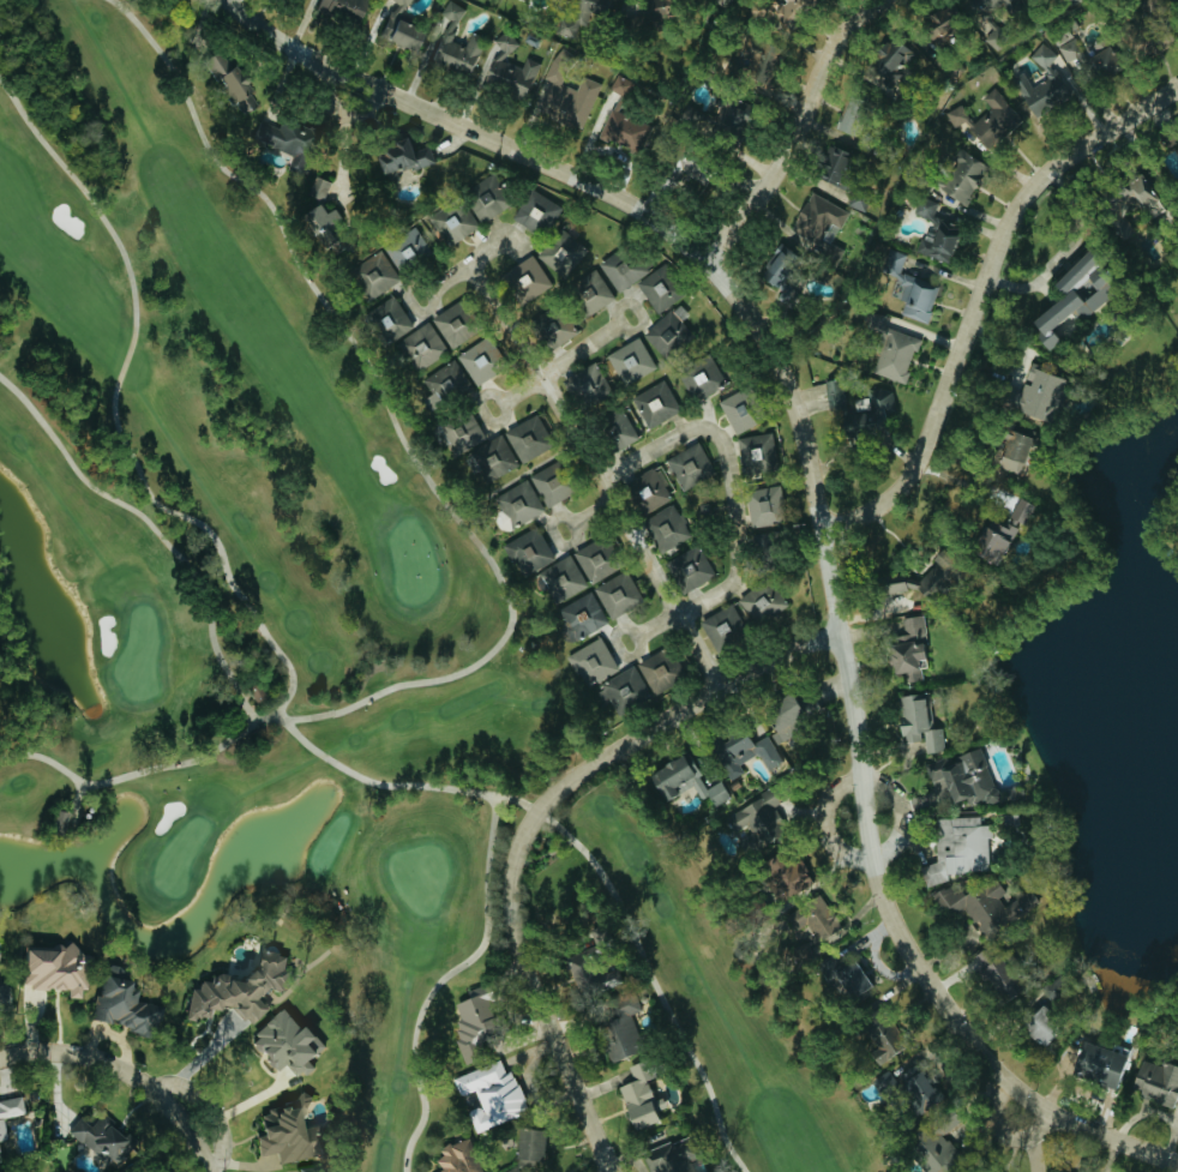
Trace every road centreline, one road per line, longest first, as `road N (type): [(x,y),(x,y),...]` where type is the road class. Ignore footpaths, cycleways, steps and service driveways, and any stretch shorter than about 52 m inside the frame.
road 1 (tertiary): [(1177,1161),(1066,1118),(998,1070),(933,990),(888,910),(799,401),(734,287),(638,208),(325,61),(241,0)]
road 2 (residential): [(610,1171),(513,933),(511,871),(524,833),(553,794),(593,763),(773,654),(841,633)]
road 3 (tertiary): [(1177,90),(1041,179),(1015,220),(916,462),(875,507),(824,519)]
road 4 (residential): [(720,686),(467,270)]
road 5 (residential): [(636,633),(684,617),(735,587),(741,575),(725,449),(699,426),(600,481)]
road 6 (residential): [(715,266),(870,17),(896,0)]
road 7 (residential): [(216,1171),(184,1112),(134,1071),(56,1052),(0,1062)]
road 8 (residential): [(499,402),(619,325)]

